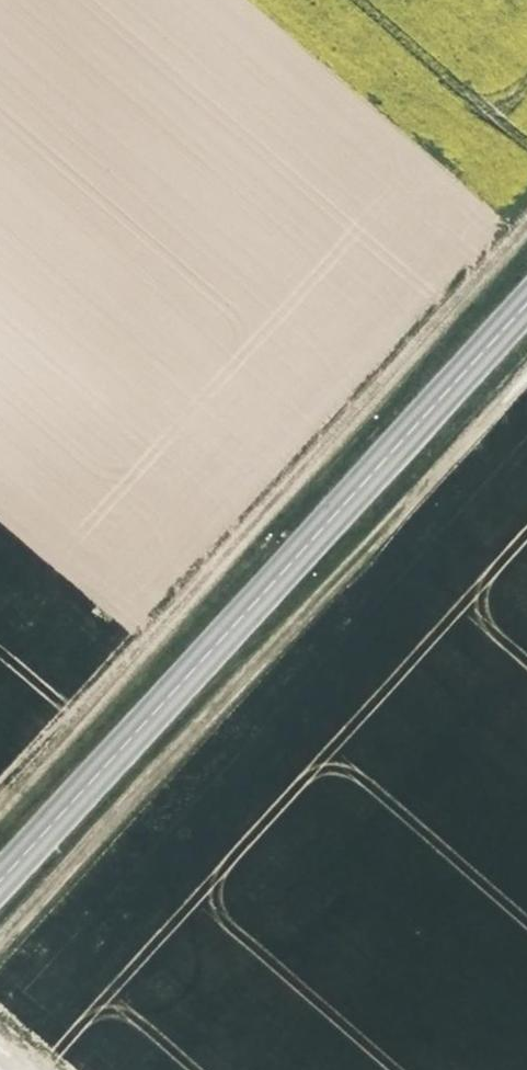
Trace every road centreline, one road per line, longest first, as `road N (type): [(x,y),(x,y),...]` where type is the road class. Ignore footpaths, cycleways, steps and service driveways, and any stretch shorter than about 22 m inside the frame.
road 1 (track): [(526,215),(0,795)]
road 2 (secondary): [(0,878),(526,299)]
road 3 (track): [(0,947),(526,378)]

